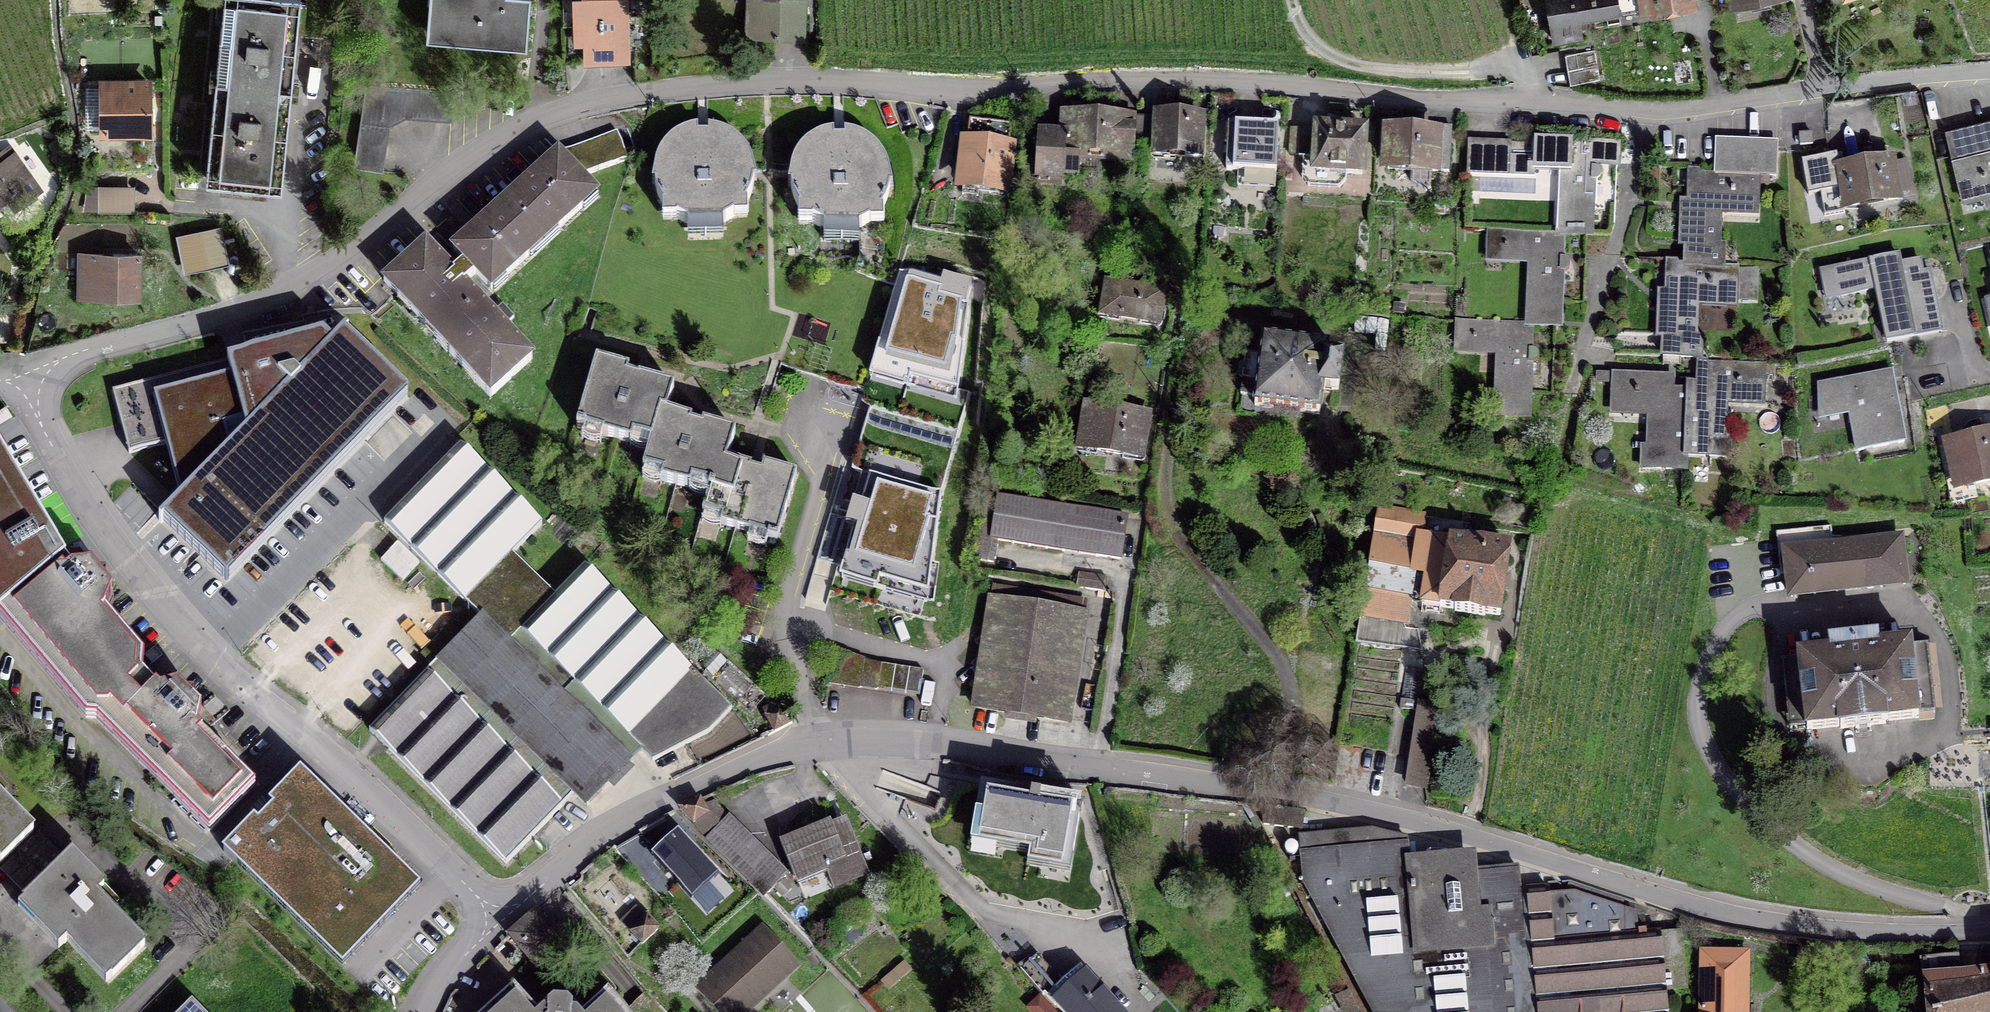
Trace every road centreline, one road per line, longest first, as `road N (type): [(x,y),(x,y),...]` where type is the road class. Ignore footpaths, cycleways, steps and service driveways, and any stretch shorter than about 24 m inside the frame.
road 1 (residential): [(25,376),(253,308),(342,265),(499,141),(573,106),(662,91),(768,83),(953,91),(1242,83),(1653,110),(1989,70)]
road 2 (residential): [(1282,796),(1433,827),(1703,904),(1905,927),(1989,925)]
road 3 (residential): [(490,912),(204,655),(85,504),(25,376)]
road 4 (residential): [(848,740),(977,747),(1282,796)]
road 5 (residential): [(490,912),(624,821),(810,744),(848,740)]
road 6 (residential): [(1282,796),(1297,694),(1171,520),(1172,487)]
road 7 (residential): [(848,740),(786,632),(832,442)]
road 8 (track): [(1550,104),(1512,68),(1454,73),(1348,61),(1315,45),(1292,0)]

